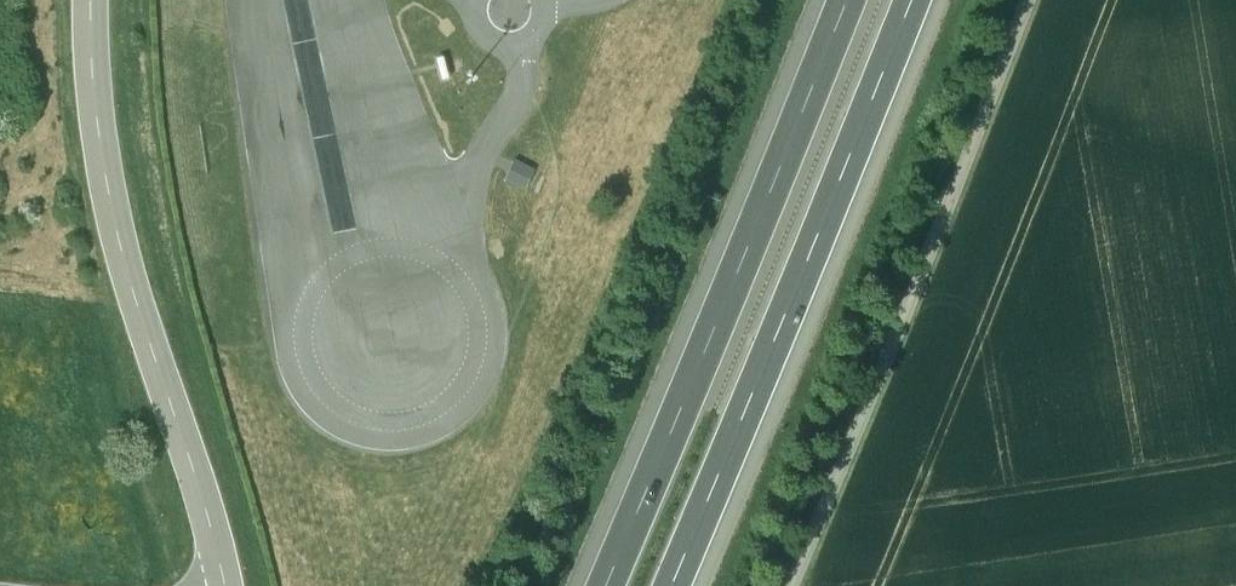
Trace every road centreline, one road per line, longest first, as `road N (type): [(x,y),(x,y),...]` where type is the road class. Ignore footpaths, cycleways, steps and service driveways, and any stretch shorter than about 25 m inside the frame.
road 1 (motorway): [(680,585),(918,0)]
road 2 (motorway): [(845,0),(611,585)]
road 3 (track): [(803,585),(1028,0)]
road 4 (unclassified): [(91,0),(98,147),(130,277),(227,585)]

